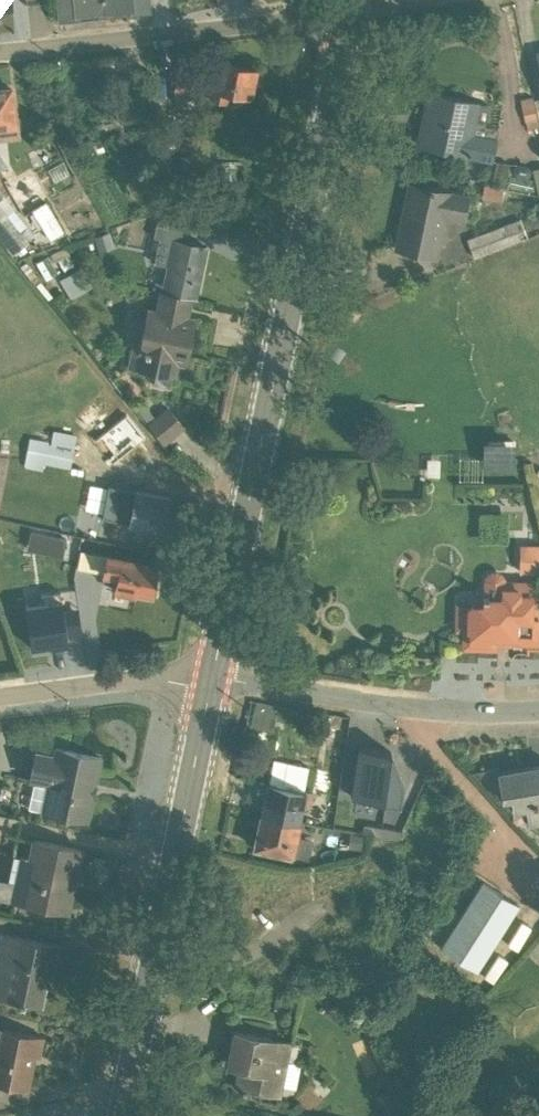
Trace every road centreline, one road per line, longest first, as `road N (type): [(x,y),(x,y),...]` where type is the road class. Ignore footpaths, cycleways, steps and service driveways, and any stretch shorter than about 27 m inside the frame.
road 1 (primary): [(212,678),(347,27)]
road 2 (primary): [(121,1115),(212,678)]
road 3 (unclassified): [(347,27),(295,23),(0,55)]
road 4 (residential): [(212,678),(390,707),(538,710)]
road 5 (unclassified): [(0,698),(212,678)]

